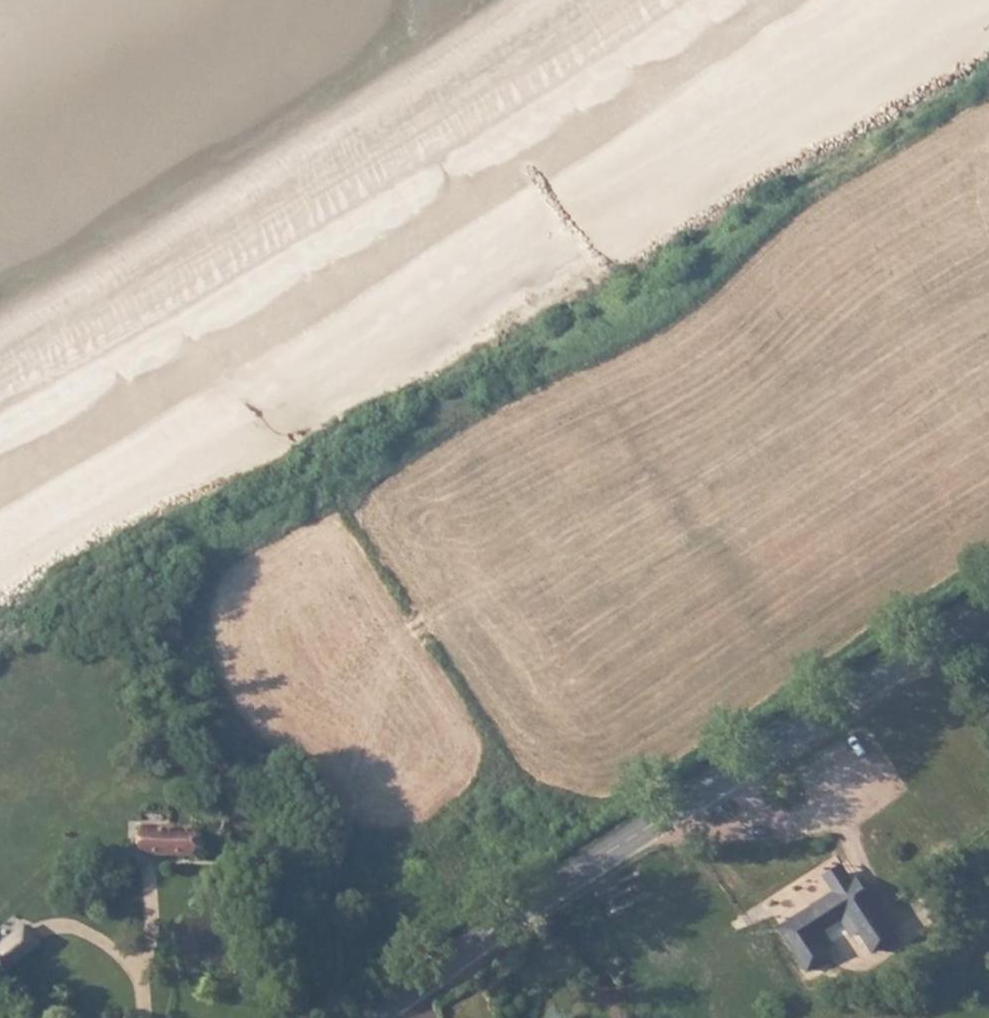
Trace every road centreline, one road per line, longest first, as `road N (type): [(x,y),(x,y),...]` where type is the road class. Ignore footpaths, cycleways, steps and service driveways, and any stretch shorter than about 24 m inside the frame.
road 1 (secondary): [(380,1017),(988,607)]

